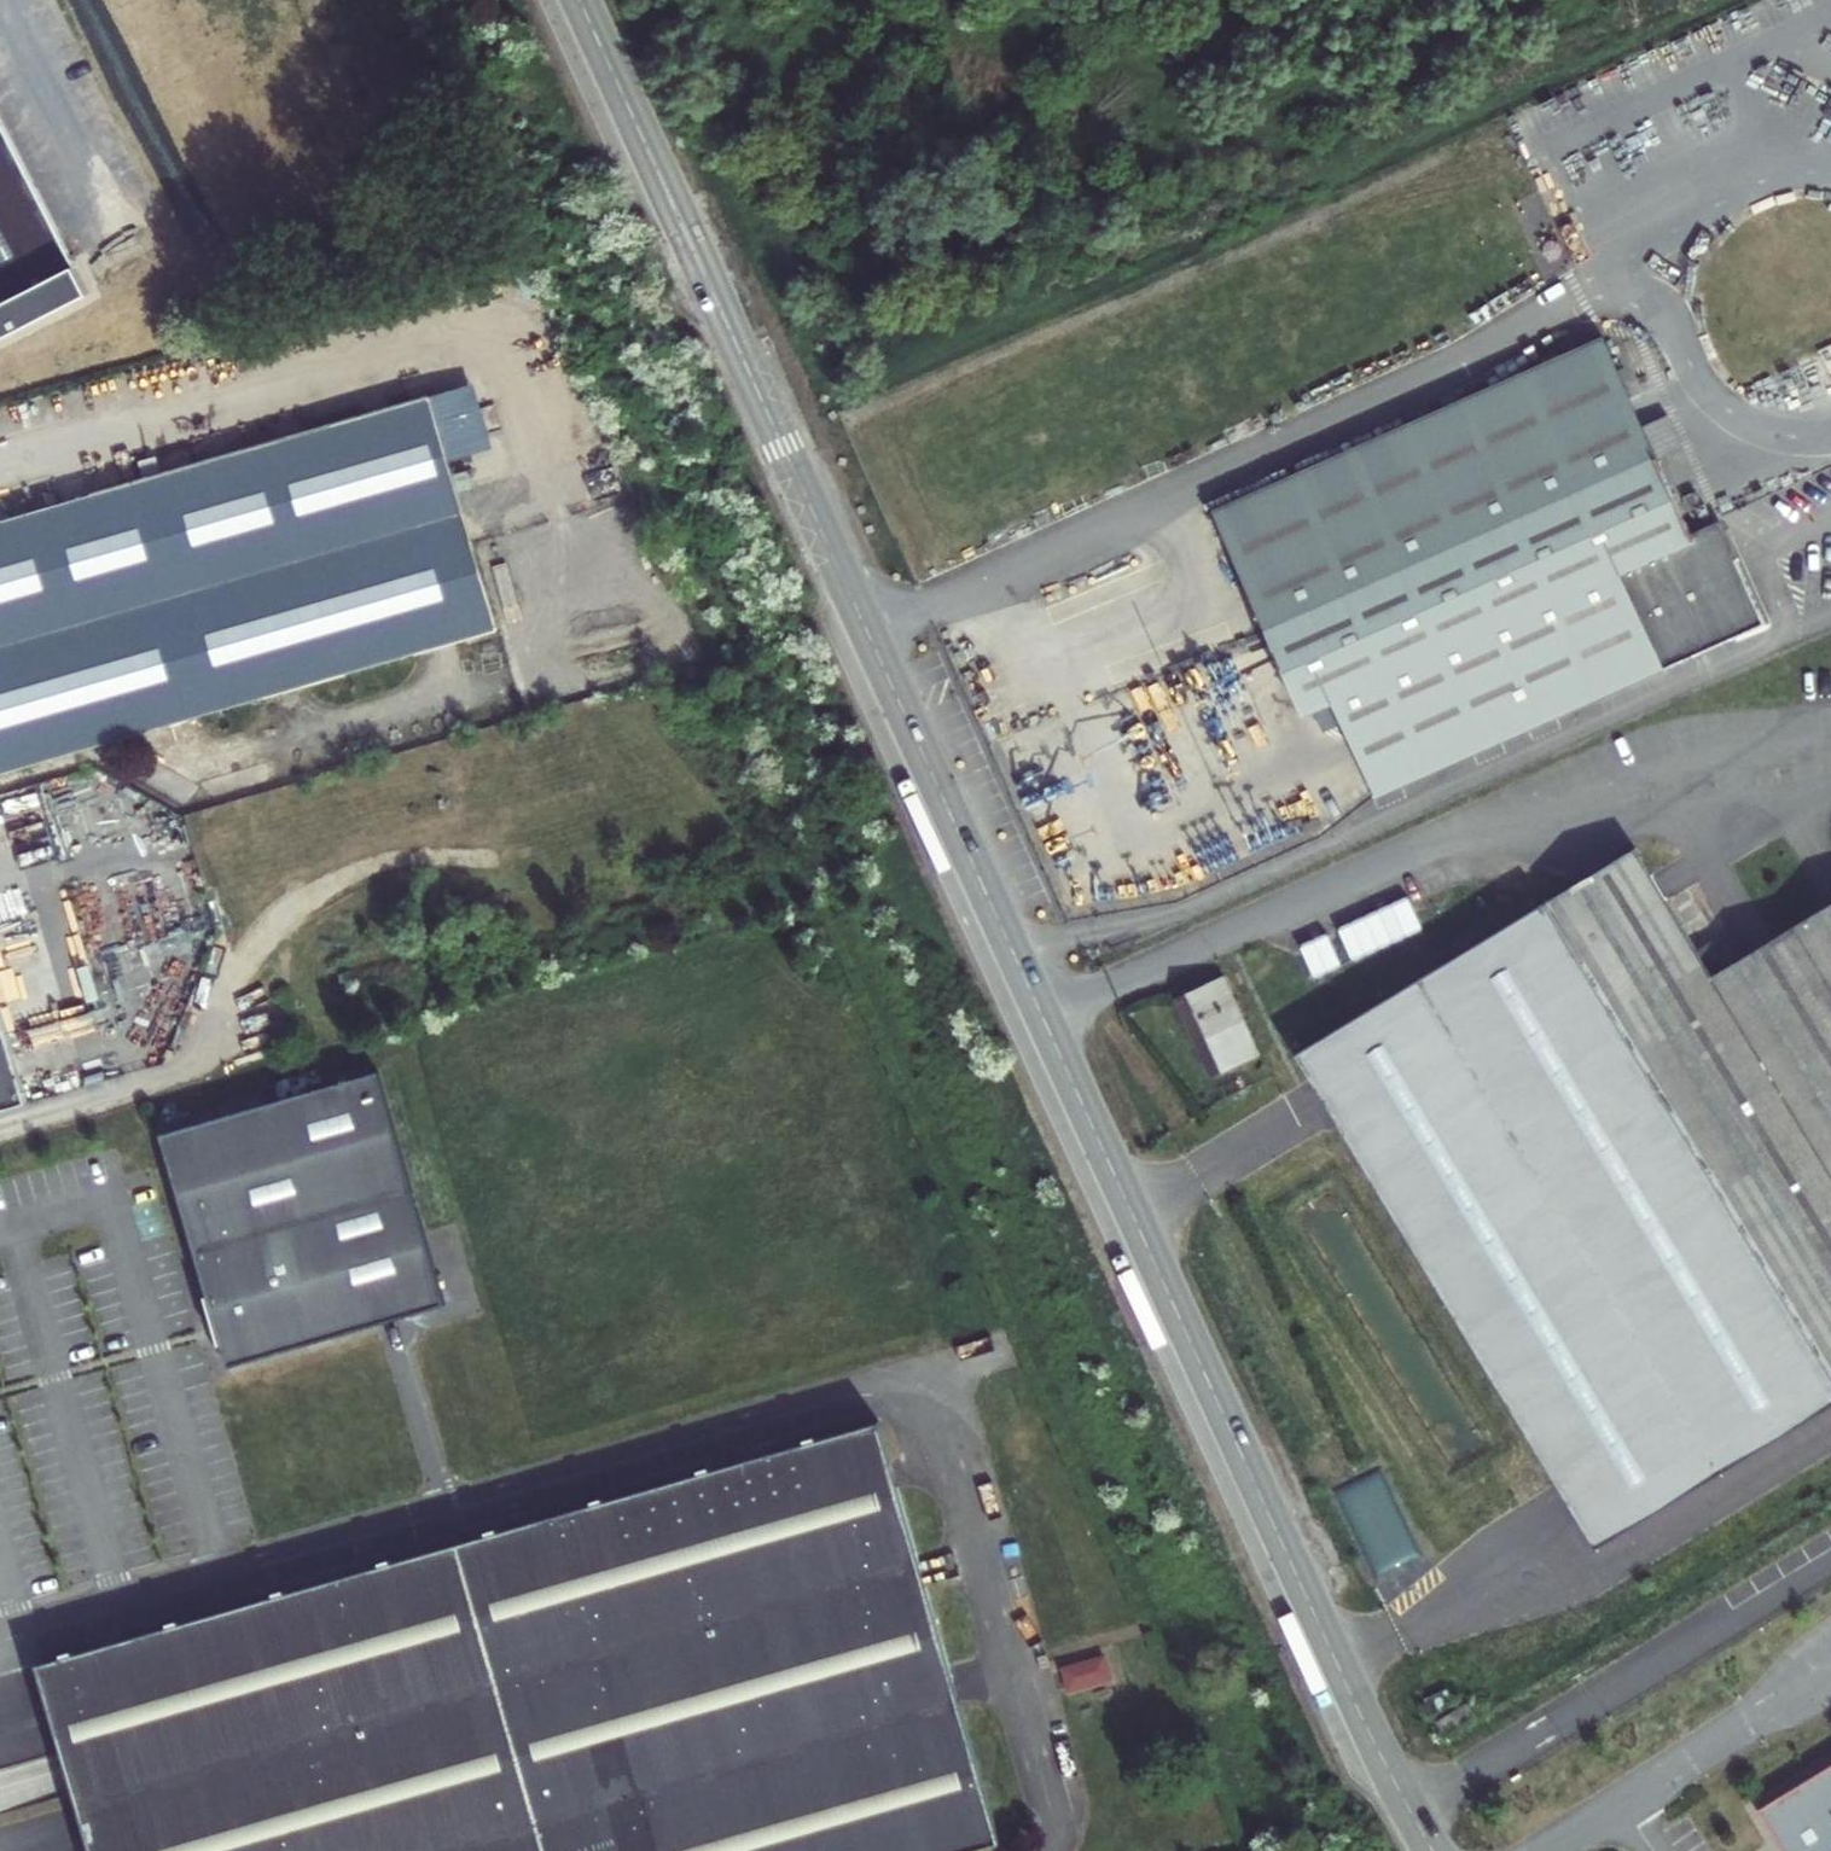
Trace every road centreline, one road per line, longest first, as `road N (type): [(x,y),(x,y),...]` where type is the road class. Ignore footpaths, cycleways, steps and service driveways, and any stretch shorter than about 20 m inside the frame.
road 1 (tertiary): [(1432,1850),(1362,1720),(578,0)]

